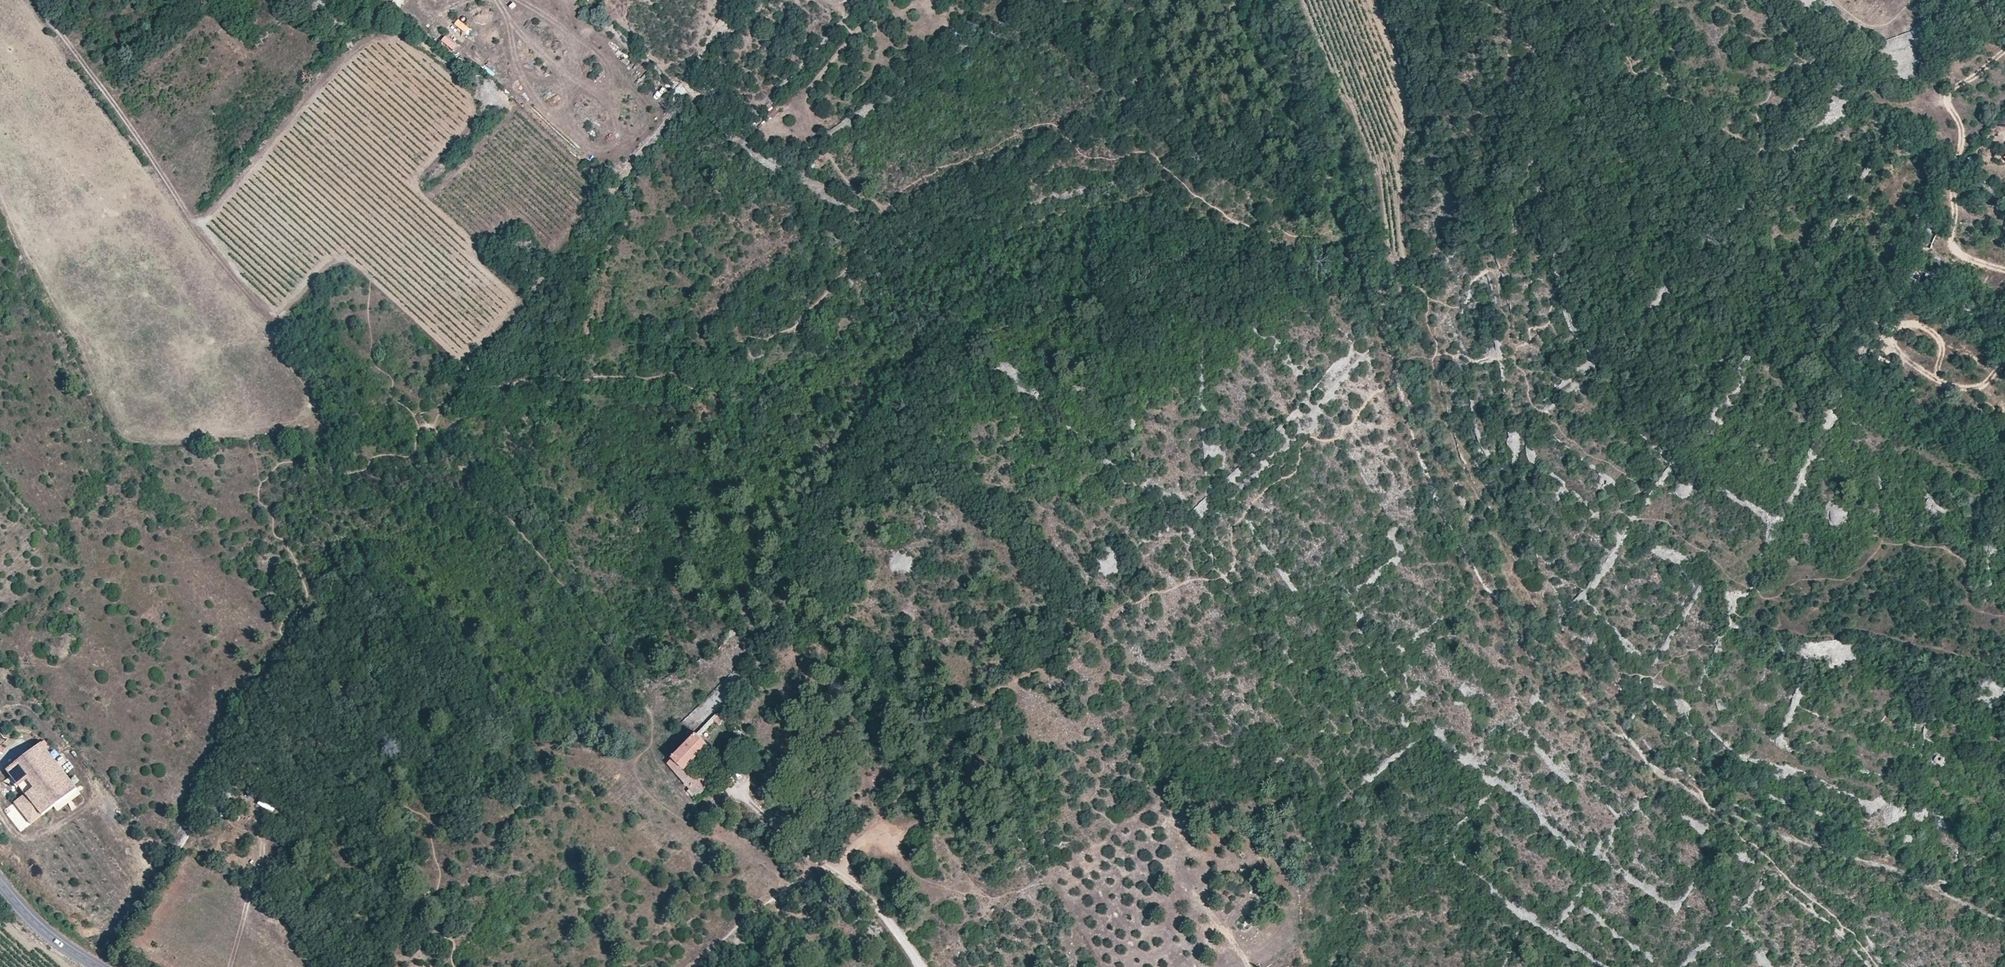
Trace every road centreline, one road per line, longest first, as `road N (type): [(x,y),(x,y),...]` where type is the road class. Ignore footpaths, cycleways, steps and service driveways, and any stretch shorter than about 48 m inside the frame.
road 1 (track): [(40,0),(282,311),(338,257),(368,278)]
road 2 (track): [(1376,0),(1397,50),(1404,99),(1399,187),(1411,283)]
road 3 (unclassified): [(1872,966),(1849,936),(1768,869),(1729,817)]
road 4 (track): [(930,0),(864,23),(798,102)]
road 5 (tertiary): [(100,966),(59,942),(0,881)]
road 6 (unclassified): [(923,966),(840,872)]

